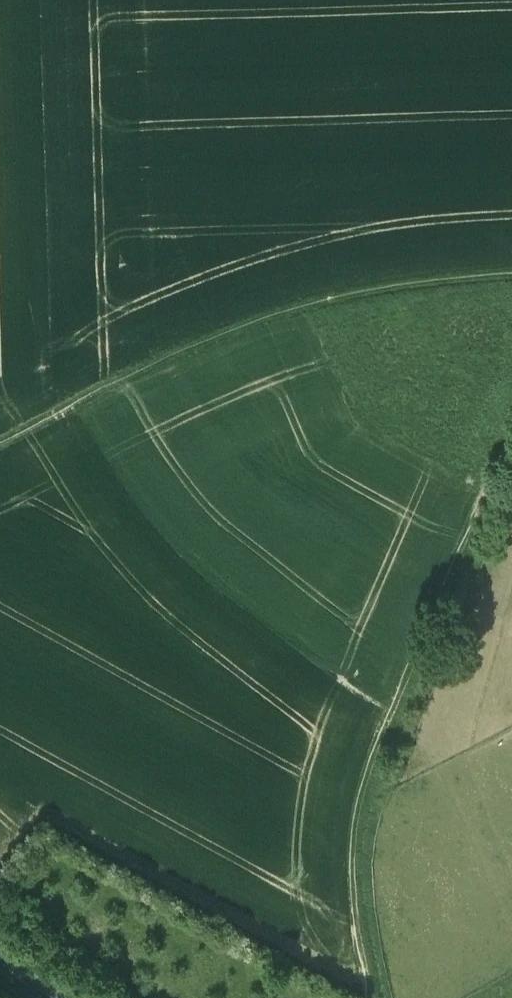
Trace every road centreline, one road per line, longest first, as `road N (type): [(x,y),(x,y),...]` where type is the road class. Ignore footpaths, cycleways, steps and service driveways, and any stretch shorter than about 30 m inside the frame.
road 1 (track): [(365,997),(358,857),(368,811),(403,702),(511,473)]
road 2 (track): [(511,273),(372,289),(282,311),(171,355),(0,441)]

